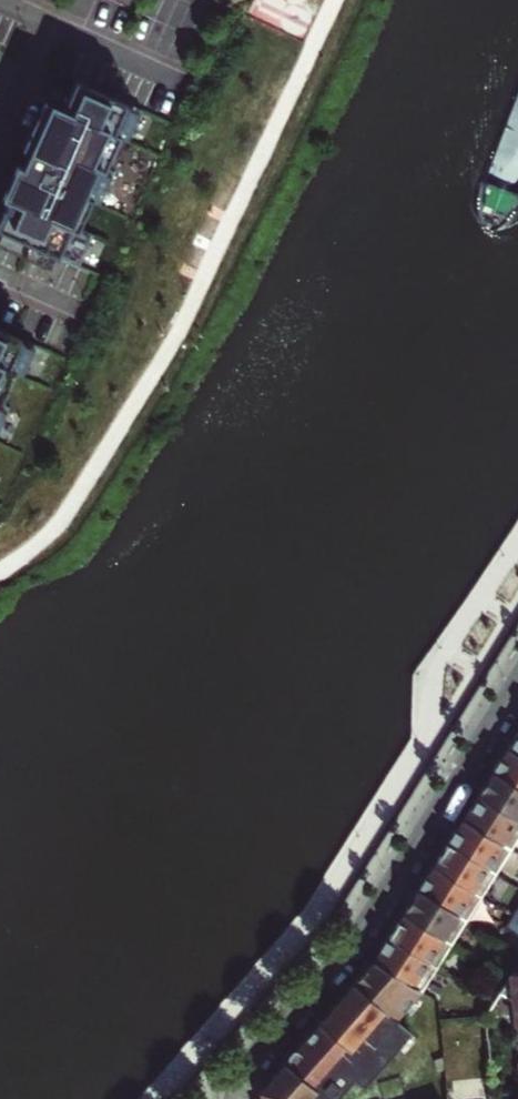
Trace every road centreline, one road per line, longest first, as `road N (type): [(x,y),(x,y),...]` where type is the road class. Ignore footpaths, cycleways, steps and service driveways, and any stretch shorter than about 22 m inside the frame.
road 1 (residential): [(237,1098),(243,1070),(351,946),(517,680)]

